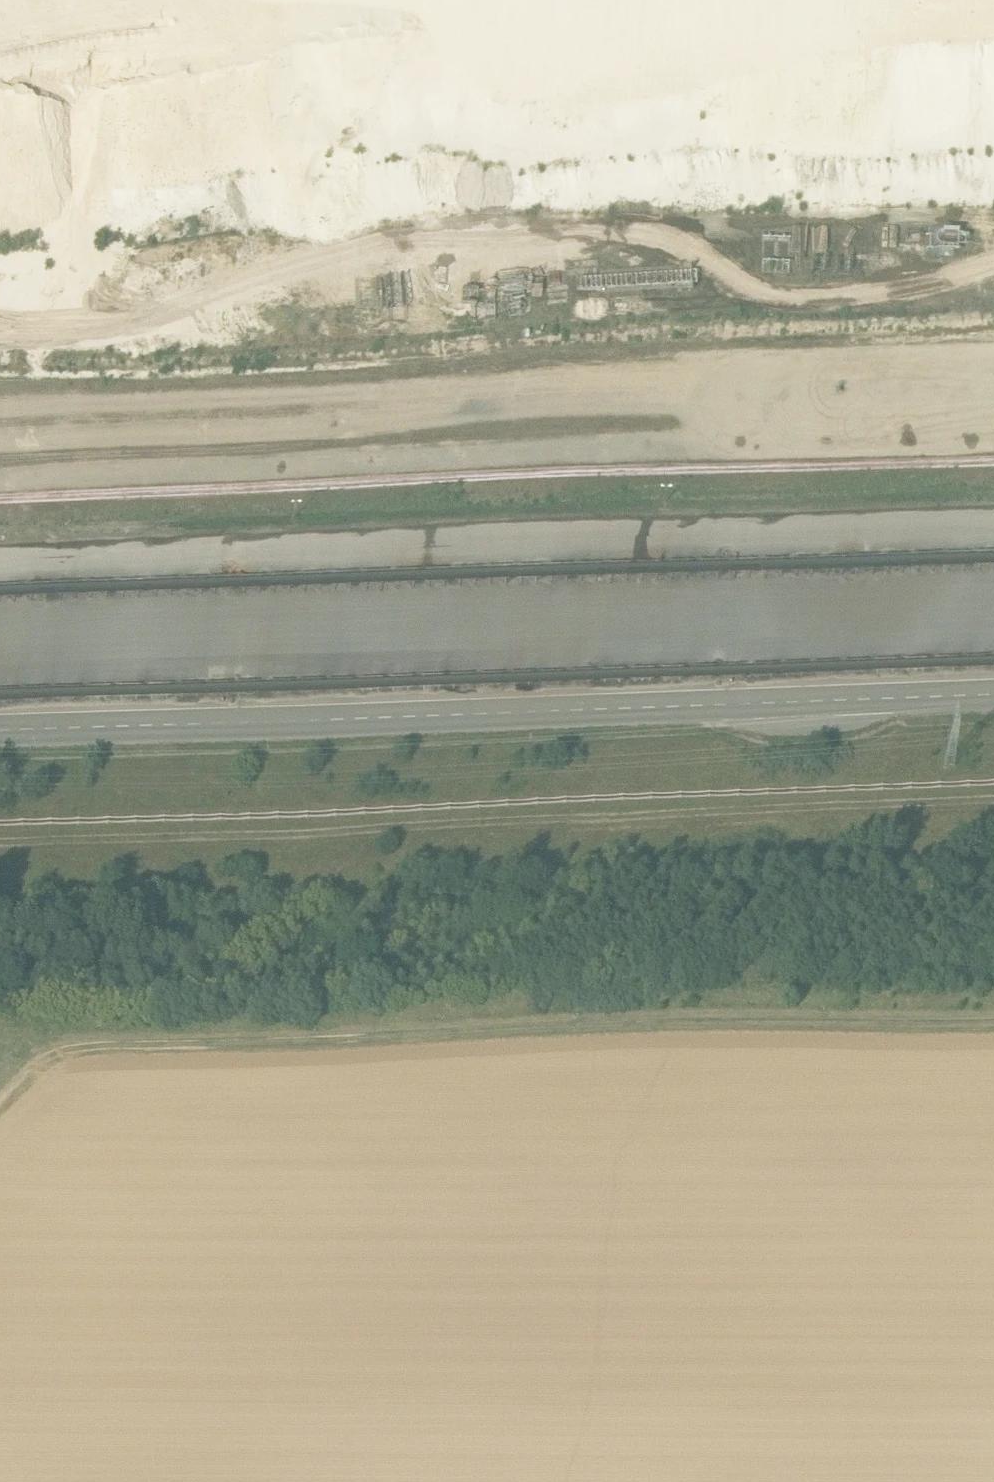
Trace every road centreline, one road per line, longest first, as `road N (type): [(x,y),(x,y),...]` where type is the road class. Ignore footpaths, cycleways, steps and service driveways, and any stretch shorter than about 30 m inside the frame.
road 1 (track): [(0,1105),(50,1059),(76,1054),(993,1044)]

